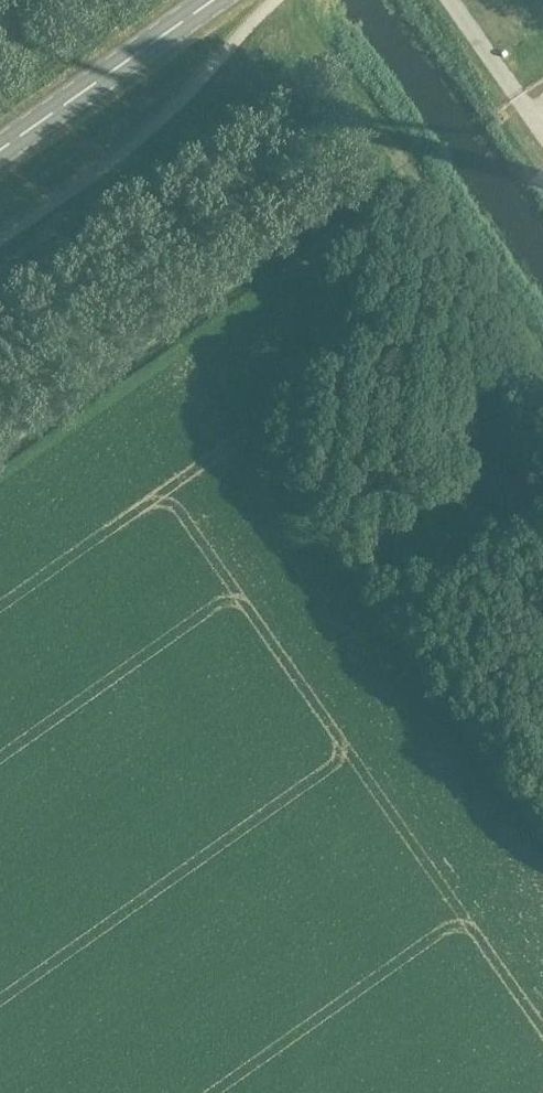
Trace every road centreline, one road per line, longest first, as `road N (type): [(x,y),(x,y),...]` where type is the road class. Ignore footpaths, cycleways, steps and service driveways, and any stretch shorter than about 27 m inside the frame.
road 1 (secondary): [(0,148),(212,0)]

